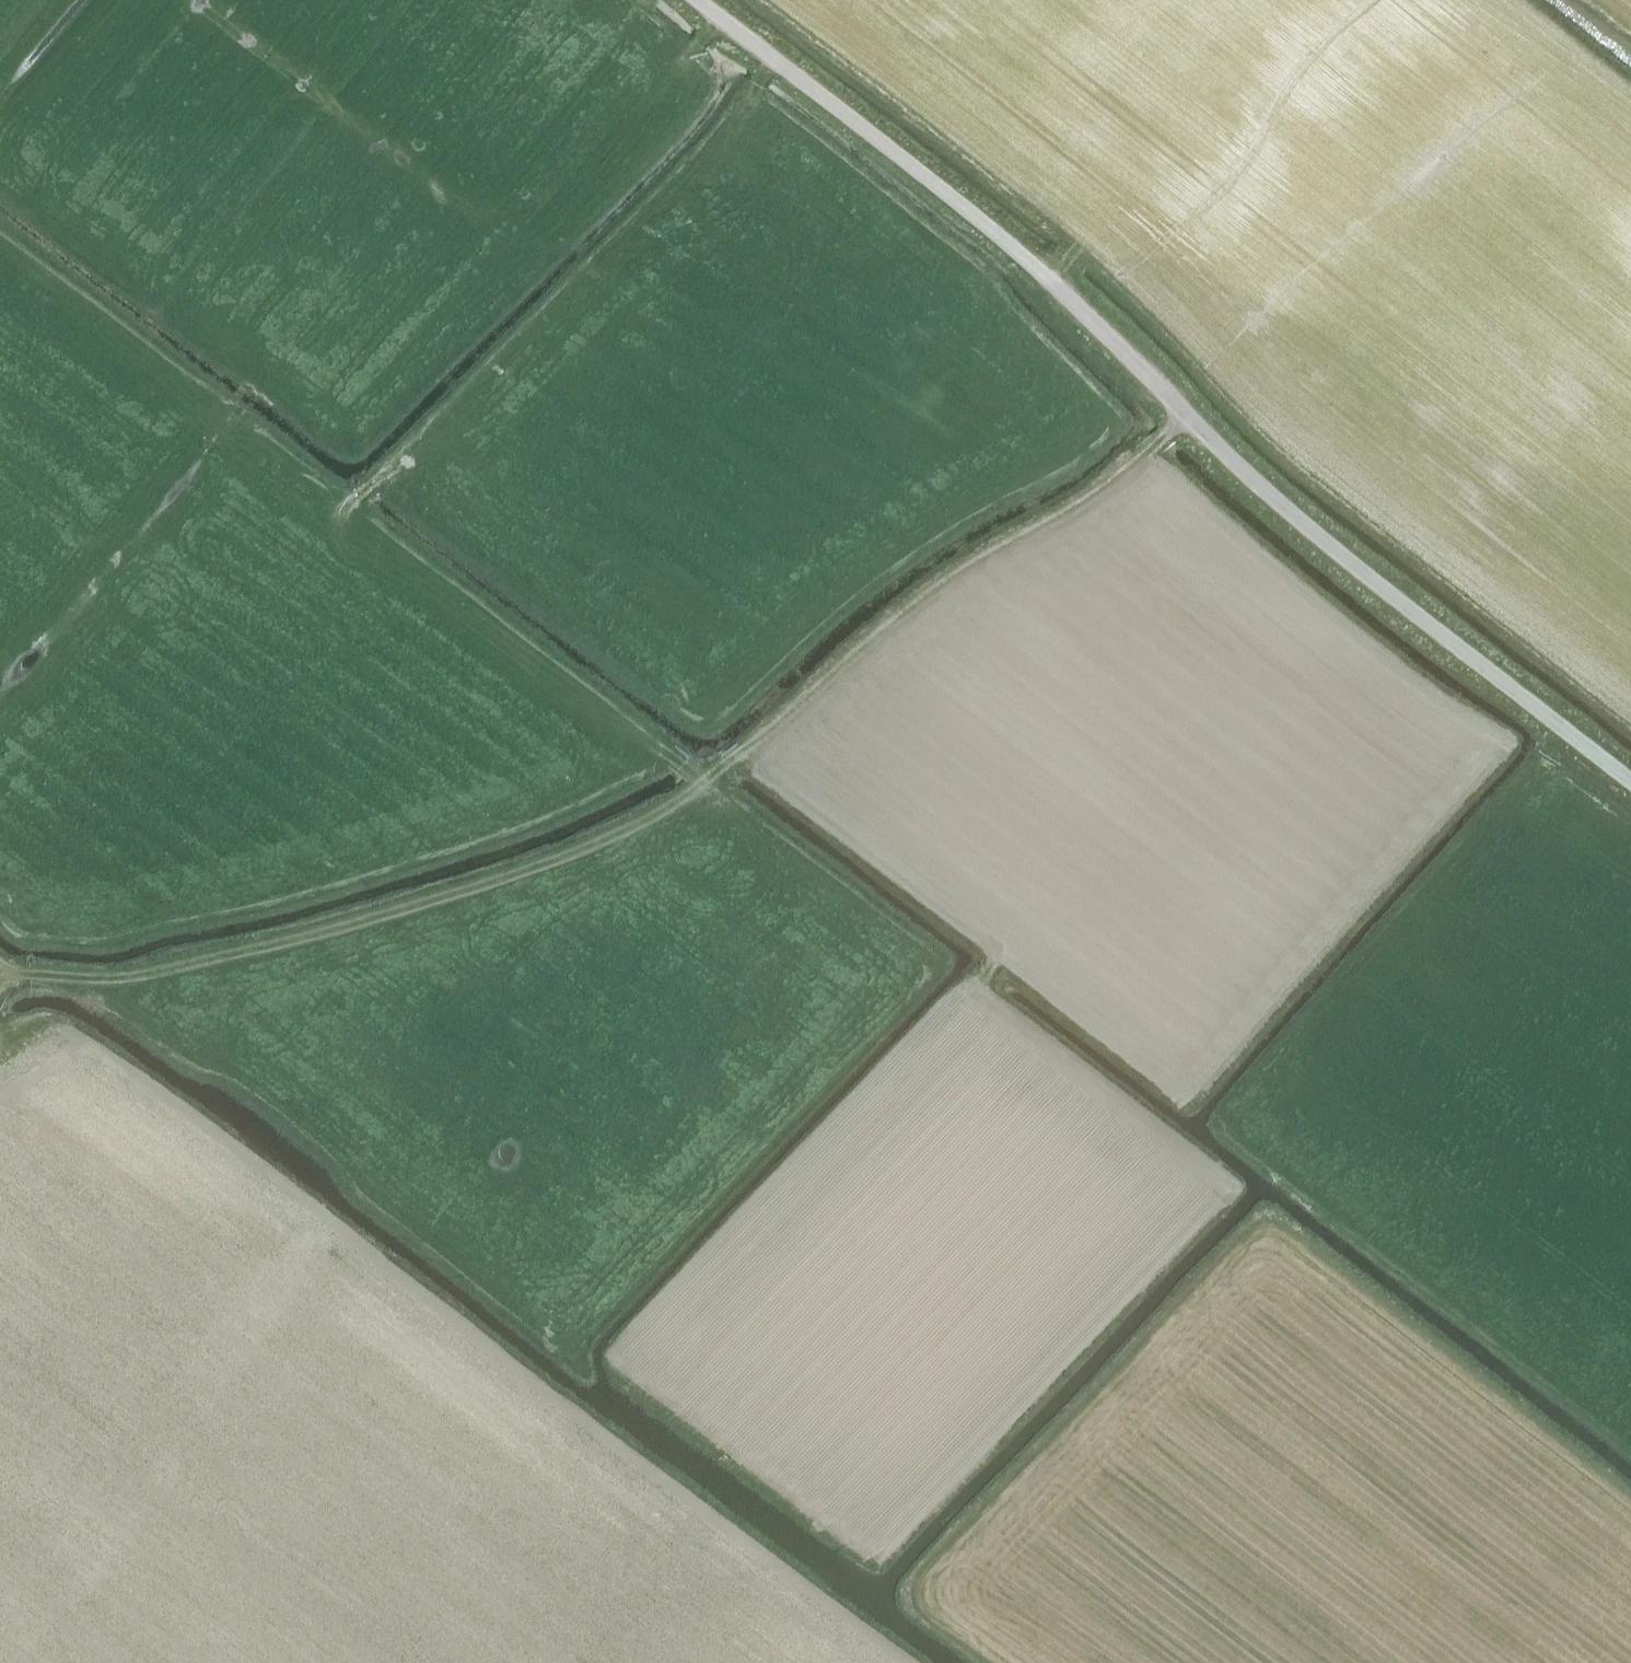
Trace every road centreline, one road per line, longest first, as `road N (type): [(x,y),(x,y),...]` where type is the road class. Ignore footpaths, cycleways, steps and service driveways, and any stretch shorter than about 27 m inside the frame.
road 1 (track): [(1196,424),(1092,510),(968,578),(894,631),(716,788),(640,836),(528,881),(292,947),(146,982),(39,983)]
road 2 (tertiary): [(1630,780),(1254,481),(987,226),(697,0)]

